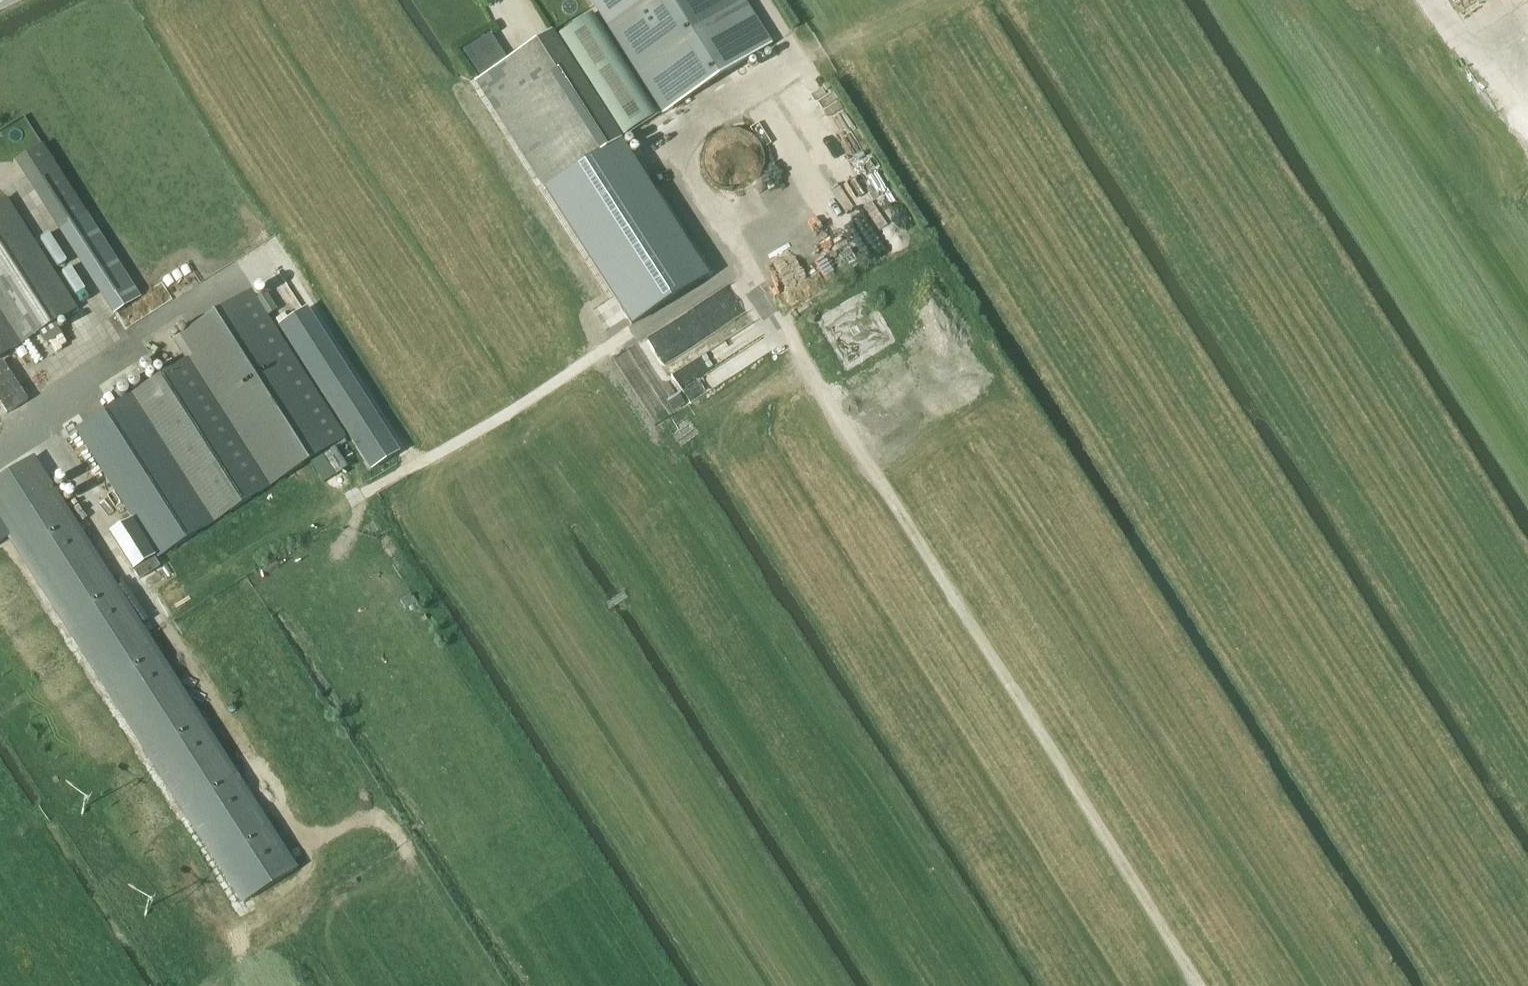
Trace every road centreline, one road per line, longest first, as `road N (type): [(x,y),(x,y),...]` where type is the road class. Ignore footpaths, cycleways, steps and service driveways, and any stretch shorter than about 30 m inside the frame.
road 1 (track): [(1198,985),(766,307)]

